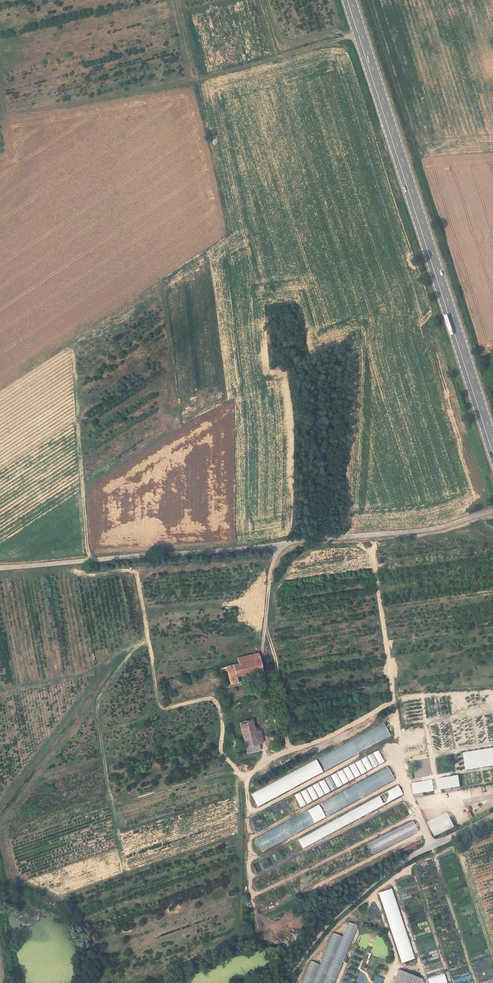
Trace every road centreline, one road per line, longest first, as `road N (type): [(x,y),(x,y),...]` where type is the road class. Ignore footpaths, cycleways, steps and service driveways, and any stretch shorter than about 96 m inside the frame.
road 1 (track): [(134,557),(159,702),(216,702),(222,752),(237,766),(242,935),(255,934),(268,908),(426,834)]
road 2 (unclassified): [(0,567),(423,530),(492,511)]
road 3 (primary): [(492,443),(349,0)]
road 4 (track): [(432,846),(395,755),(396,701),(374,549)]
road 5 (unclassified): [(492,815),(367,885),(280,982)]
road 6 (track): [(238,774),(396,701)]

